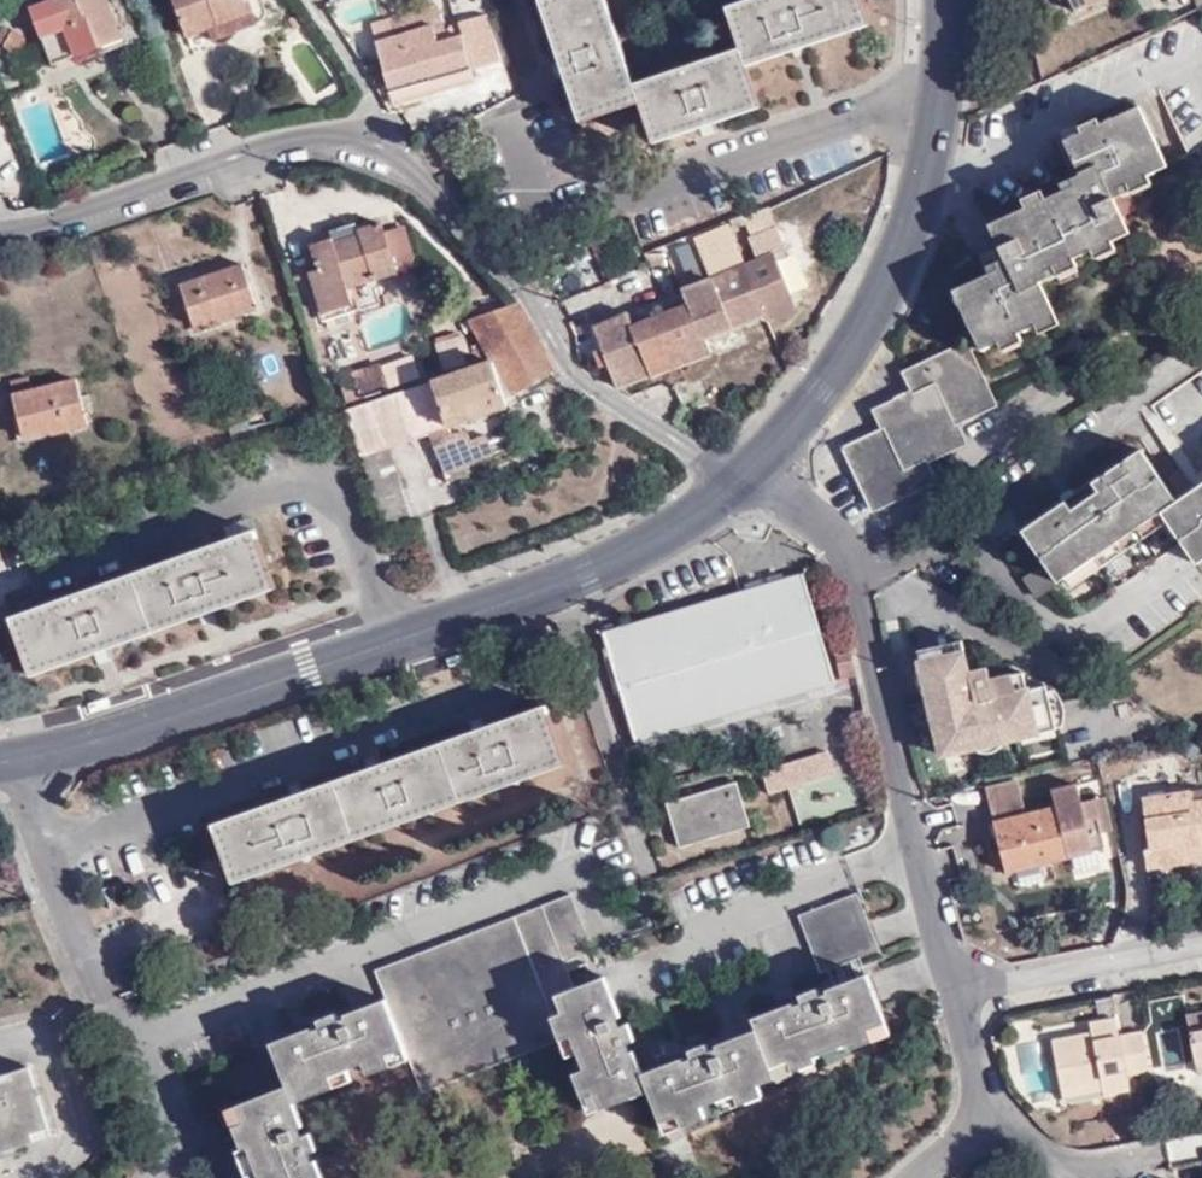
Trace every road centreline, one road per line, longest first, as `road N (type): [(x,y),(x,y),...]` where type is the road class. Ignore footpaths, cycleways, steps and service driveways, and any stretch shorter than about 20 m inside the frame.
road 1 (residential): [(744,476),(582,379),(524,290),(419,174),(380,151),(293,140),(72,216),(0,228)]
road 2 (secondary): [(0,761),(136,728),(588,571),(643,547),(744,476)]
road 3 (secondary): [(744,476),(825,391),(899,250),(937,115),(944,0)]
road 4 (residential): [(1201,355),(946,541),(850,565)]
road 5 (residential): [(911,848),(642,966)]
road 6 (residential): [(911,848),(850,565)]
road 7 (residential): [(952,986),(1201,943)]
road 8 (residential): [(985,1116),(1072,1163),(1155,1159)]
road 9 (residential): [(952,986),(911,848)]
road 10 (residential): [(850,565),(781,493),(744,476)]
road 11 (residential): [(985,1116),(952,986)]

